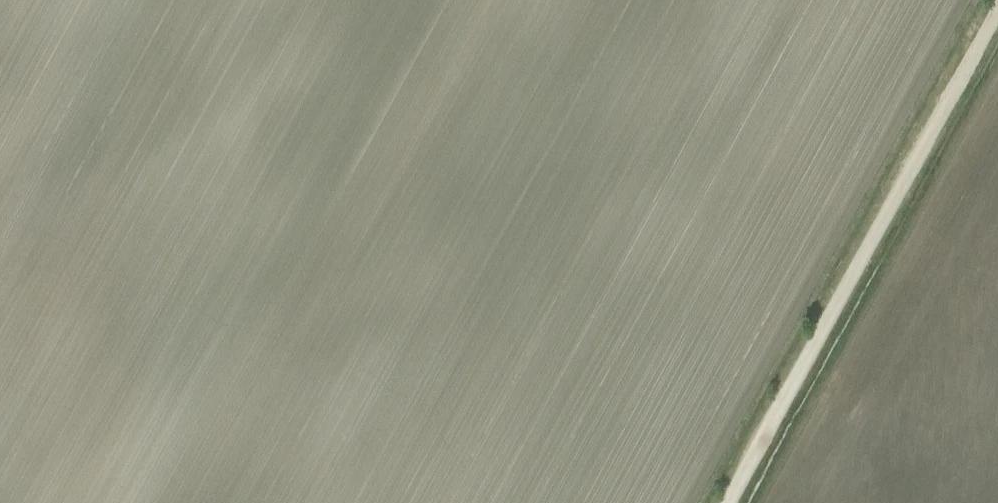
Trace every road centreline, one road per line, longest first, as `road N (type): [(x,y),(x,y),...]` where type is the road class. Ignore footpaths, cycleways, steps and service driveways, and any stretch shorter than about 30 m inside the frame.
road 1 (track): [(728,502),(997,14)]

